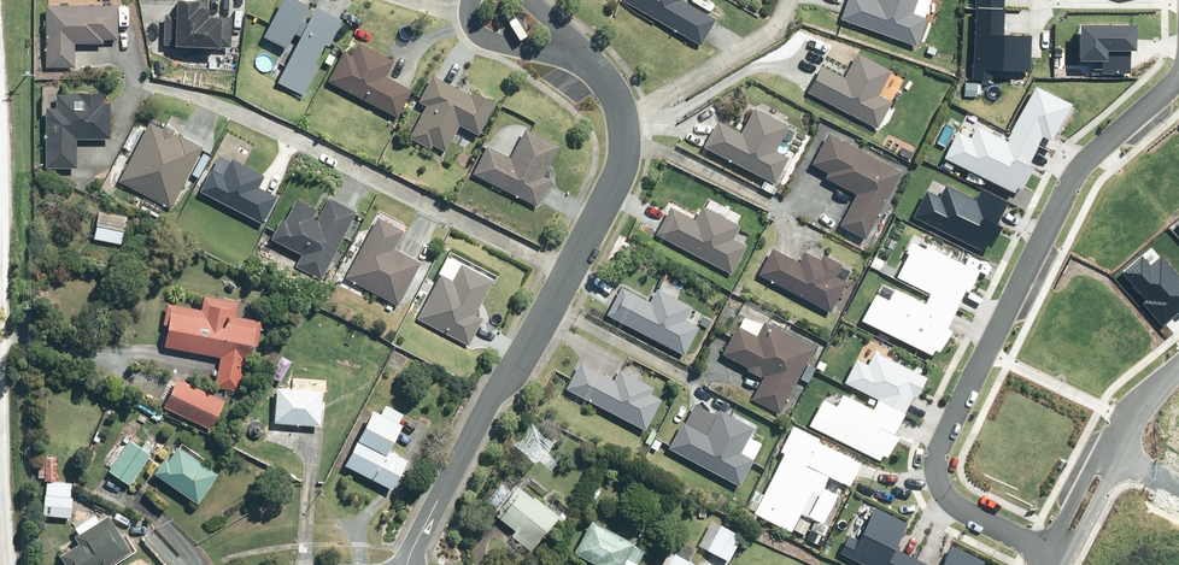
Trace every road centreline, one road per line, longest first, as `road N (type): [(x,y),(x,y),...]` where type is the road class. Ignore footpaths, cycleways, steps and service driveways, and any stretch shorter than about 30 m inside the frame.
road 1 (residential): [(409,564),(625,157),(620,101),(586,62)]
road 2 (unclassified): [(9,564),(0,158)]
road 3 (residential): [(1178,69),(1174,84),(1077,167),(983,353)]
road 4 (residential): [(983,353),(940,450),(937,479),(970,517),(1045,554)]
road 5 (residential): [(983,353),(1129,421)]
road 6 (residential): [(586,62),(485,39),(472,24),(471,0)]
road 7 (residential): [(1112,452),(1103,492),(1065,564)]
road 8 (residential): [(1045,554),(1112,452)]

